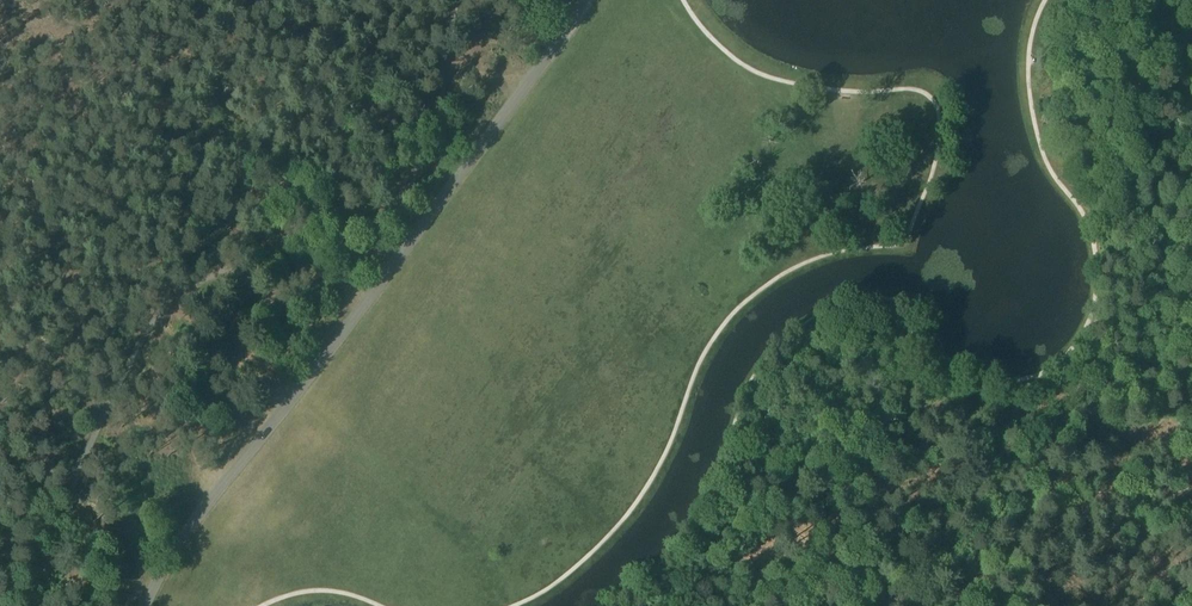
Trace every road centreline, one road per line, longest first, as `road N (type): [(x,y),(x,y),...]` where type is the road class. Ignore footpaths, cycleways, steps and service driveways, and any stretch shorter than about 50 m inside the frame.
road 1 (unclassified): [(143,605),(180,540),(423,227),(583,0)]

